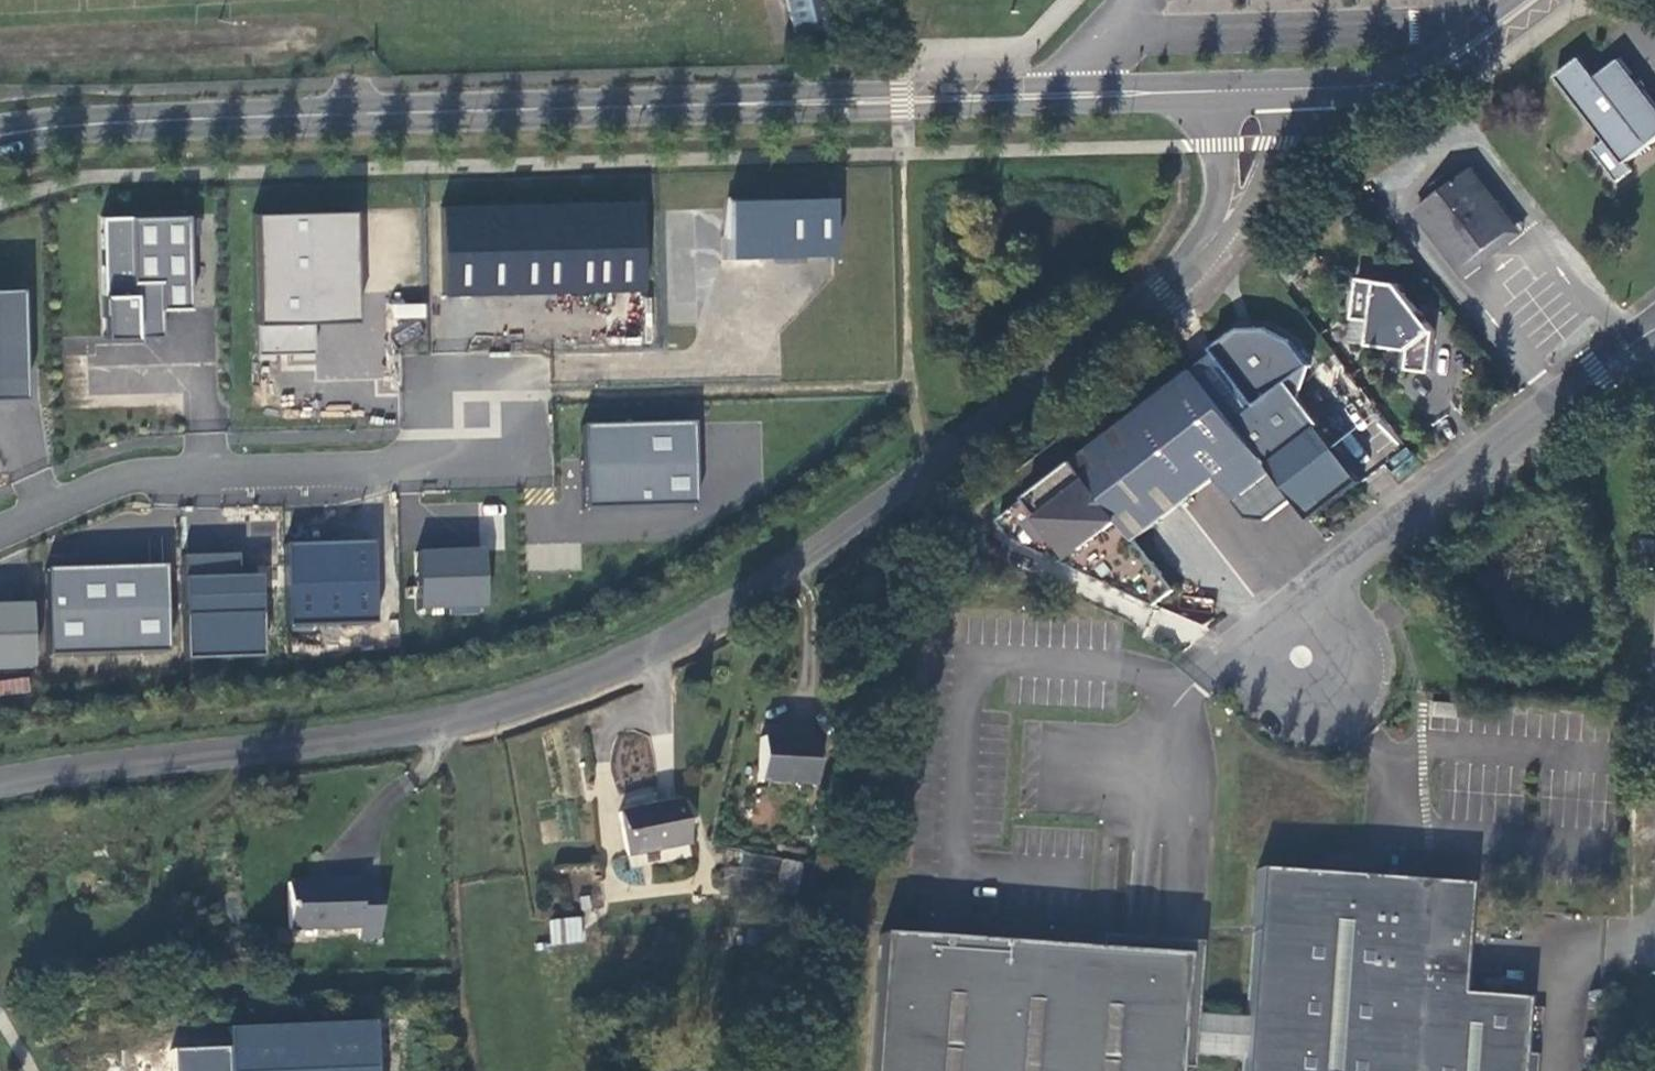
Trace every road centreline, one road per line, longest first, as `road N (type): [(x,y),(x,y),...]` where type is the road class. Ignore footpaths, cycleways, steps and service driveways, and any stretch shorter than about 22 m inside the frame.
road 1 (unclassified): [(1254,90),(1252,146),(1235,205),(1210,249),(1170,289),(800,561),(686,631),(537,698),(382,739),(0,784)]
road 2 (secondary): [(0,136),(355,112),(718,107)]
road 3 (secondary): [(718,107),(1190,104),(1254,90)]
road 4 (unclassified): [(0,528),(130,474),(399,470),(507,402)]
road 5 (secondary): [(1254,90),(1140,83),(858,91),(718,107)]
road 6 (unclassified): [(1654,335),(1601,368),(1317,586)]
road 7 (secondary): [(1254,90),(1387,86),(1460,56),(1541,0)]
road 8 (unclassified): [(1317,586),(1237,648),(1271,697),(1296,710),(1323,711),(1361,674),(1360,647)]

